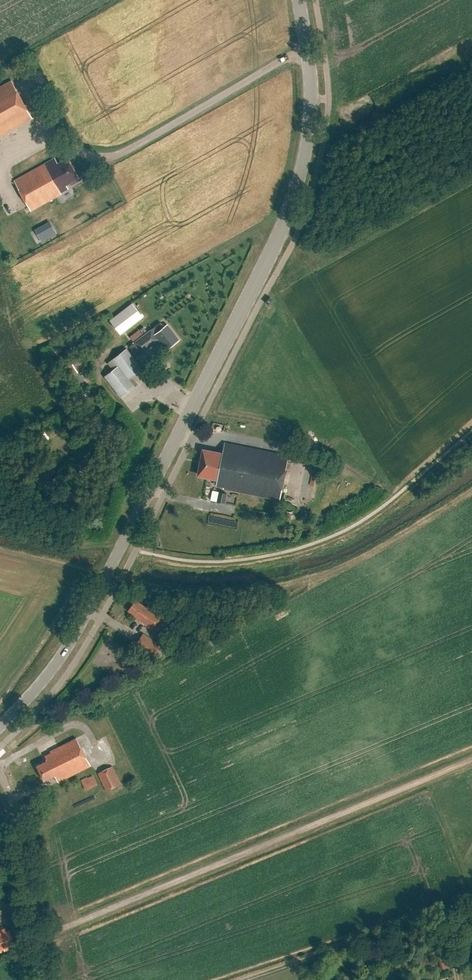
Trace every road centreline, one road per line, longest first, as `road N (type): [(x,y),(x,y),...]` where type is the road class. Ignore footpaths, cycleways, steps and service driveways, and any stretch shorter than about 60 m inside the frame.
road 1 (secondary): [(0,727),(78,635),(273,248),(299,185),(309,125),(303,0)]
road 2 (track): [(307,49),(117,158),(84,155),(40,136)]
road 3 (unclassified): [(47,979),(43,912),(0,773)]

